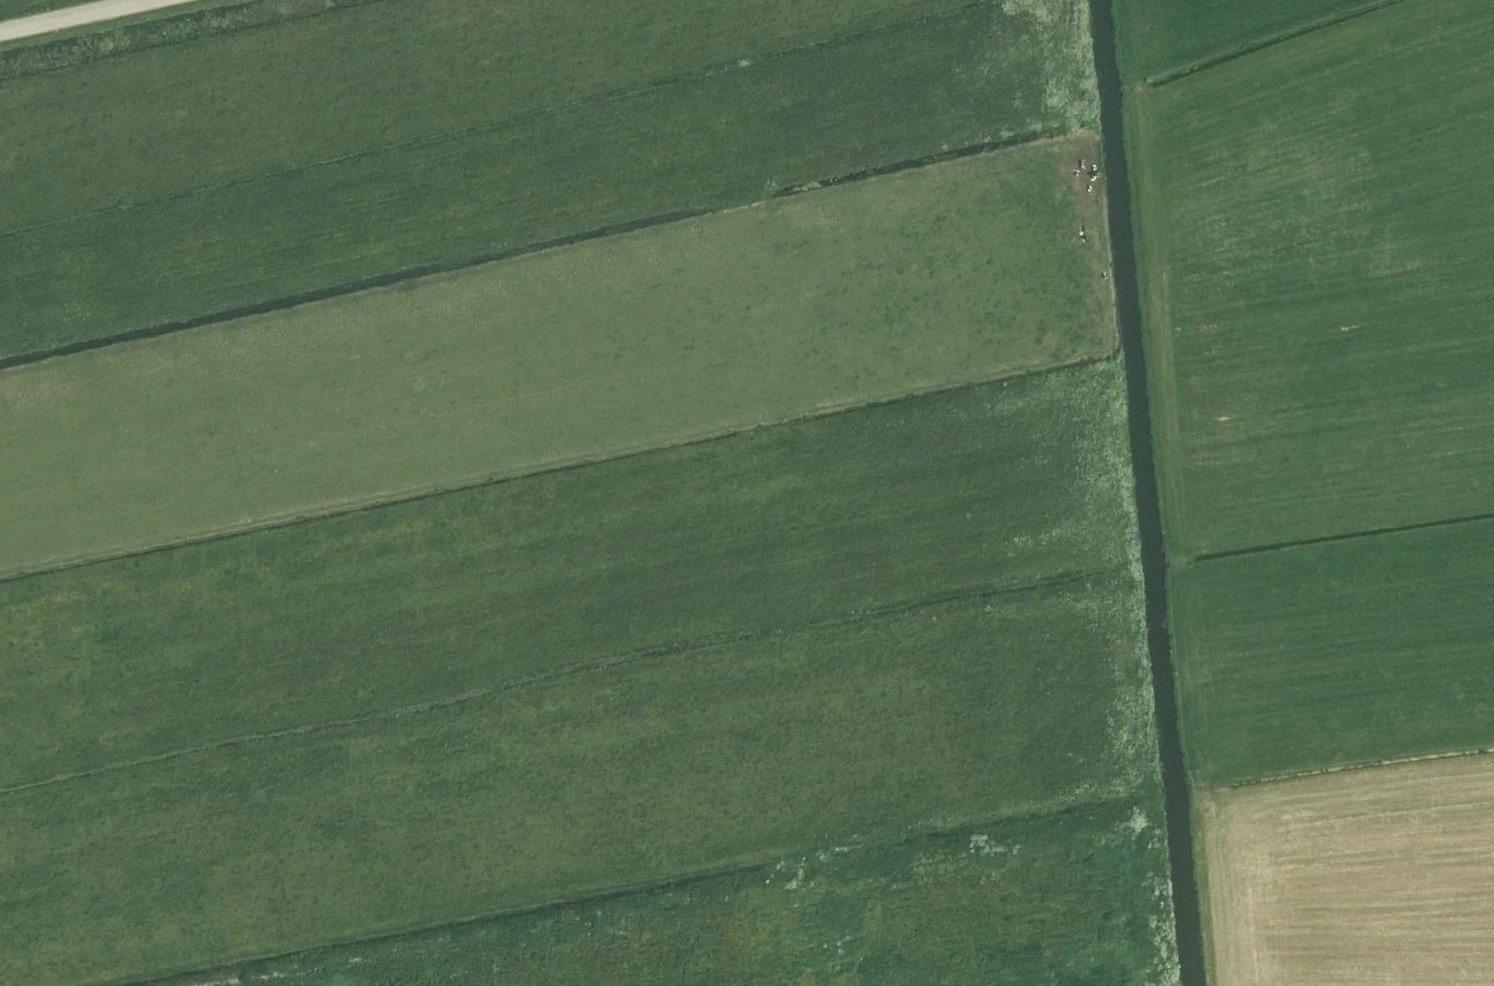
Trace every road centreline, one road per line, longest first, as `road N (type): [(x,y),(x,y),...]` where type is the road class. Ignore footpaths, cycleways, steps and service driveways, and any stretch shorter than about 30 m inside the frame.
road 1 (track): [(1210,828),(1227,985)]
road 2 (unclassified): [(139,0),(0,29)]

